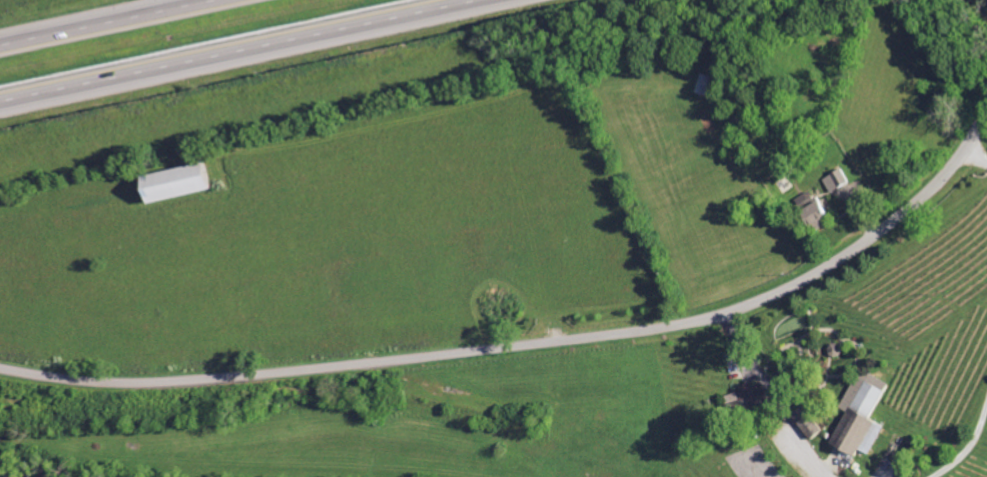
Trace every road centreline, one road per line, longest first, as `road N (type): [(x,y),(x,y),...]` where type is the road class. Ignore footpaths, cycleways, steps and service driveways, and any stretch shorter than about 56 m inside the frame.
road 1 (residential): [(0,368),(154,382),(699,320),(798,283),(883,229),(937,181),(986,115)]
road 2 (motorway): [(0,105),(486,0)]
road 3 (motorway): [(194,0),(0,42)]

